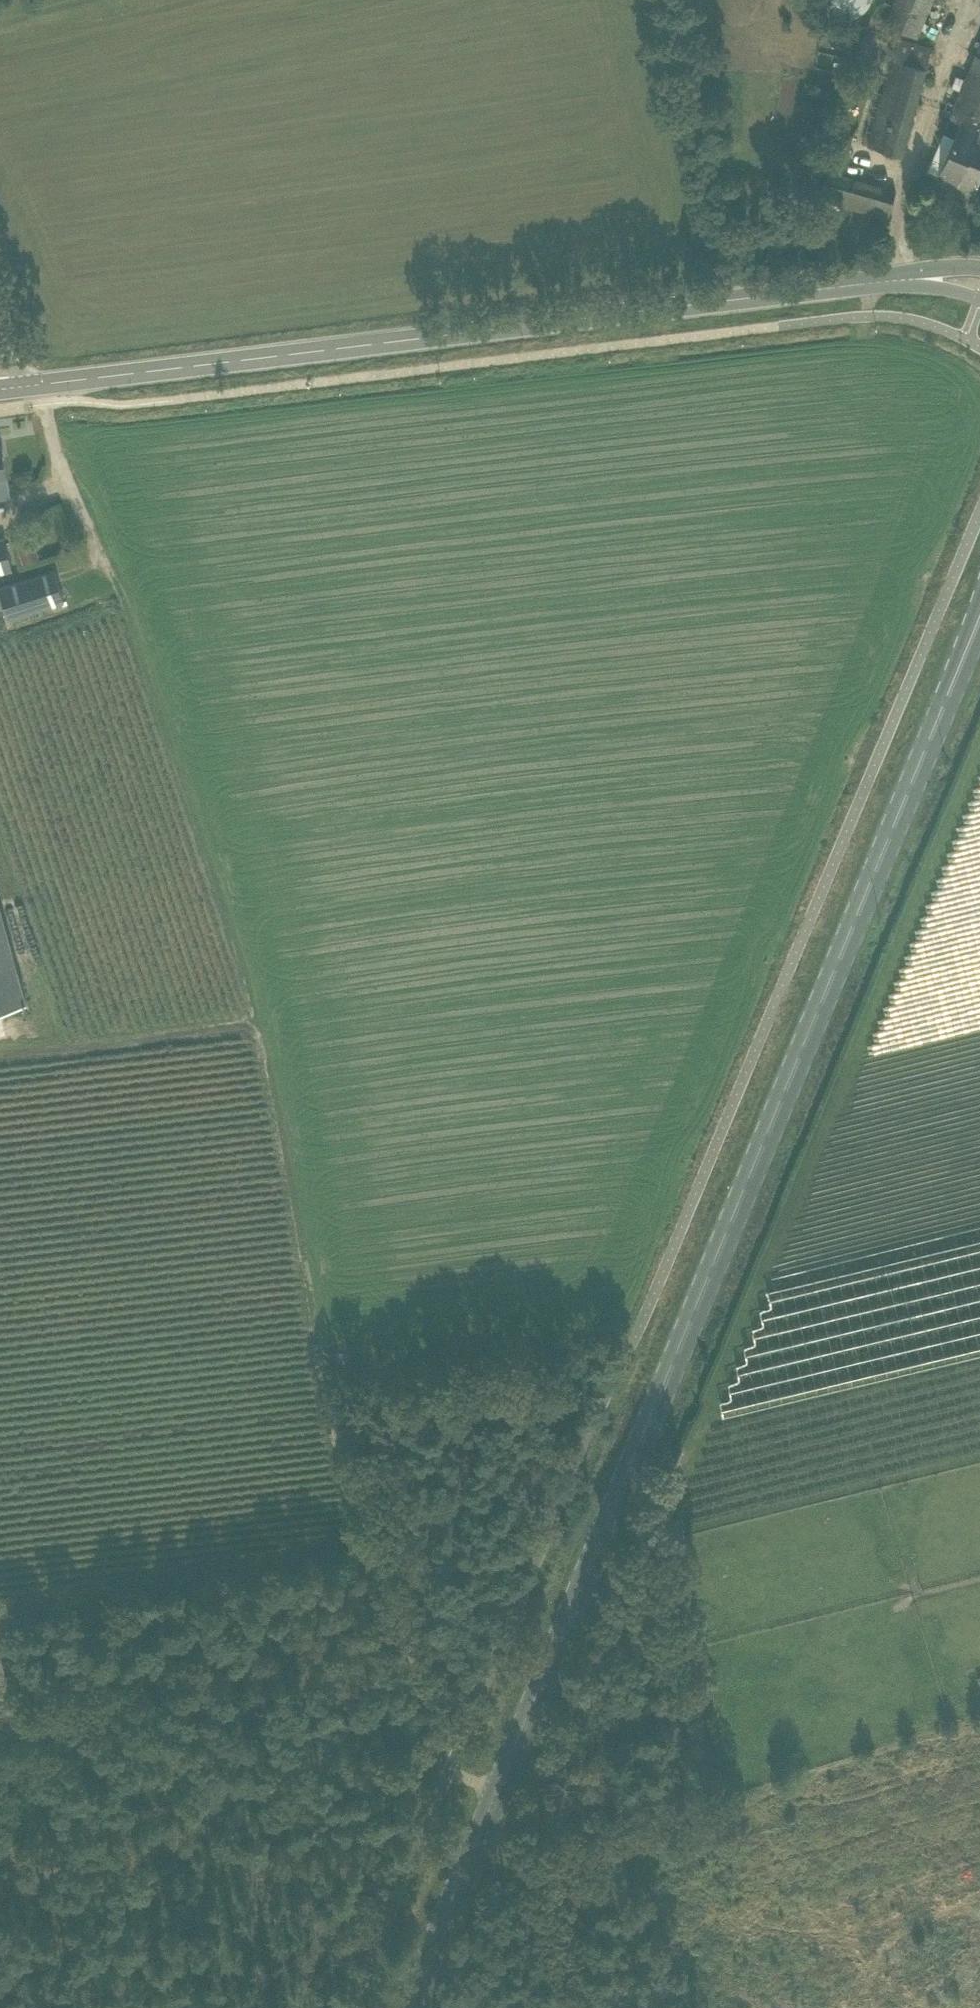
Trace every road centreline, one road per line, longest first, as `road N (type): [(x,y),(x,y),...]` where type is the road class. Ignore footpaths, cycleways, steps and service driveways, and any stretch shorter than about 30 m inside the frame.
road 1 (track): [(0,1852),(183,1800),(374,1771),(436,1749),(439,1727),(359,1515),(304,1220),(229,924),(128,603),(33,405)]
road 2 (primary): [(408,2007),(979,617)]
road 3 (secondary): [(16,387),(886,283)]

